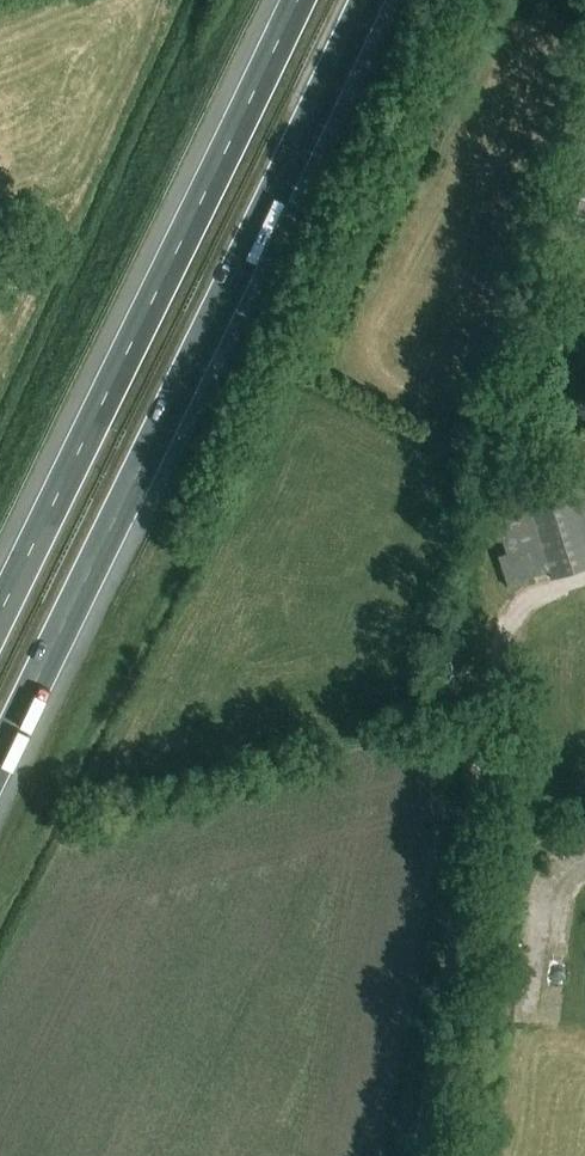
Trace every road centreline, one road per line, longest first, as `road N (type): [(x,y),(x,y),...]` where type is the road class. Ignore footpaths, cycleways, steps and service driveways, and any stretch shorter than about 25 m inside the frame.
road 1 (motorway): [(0,758),(371,0)]
road 2 (motorway): [(300,0),(0,620)]

